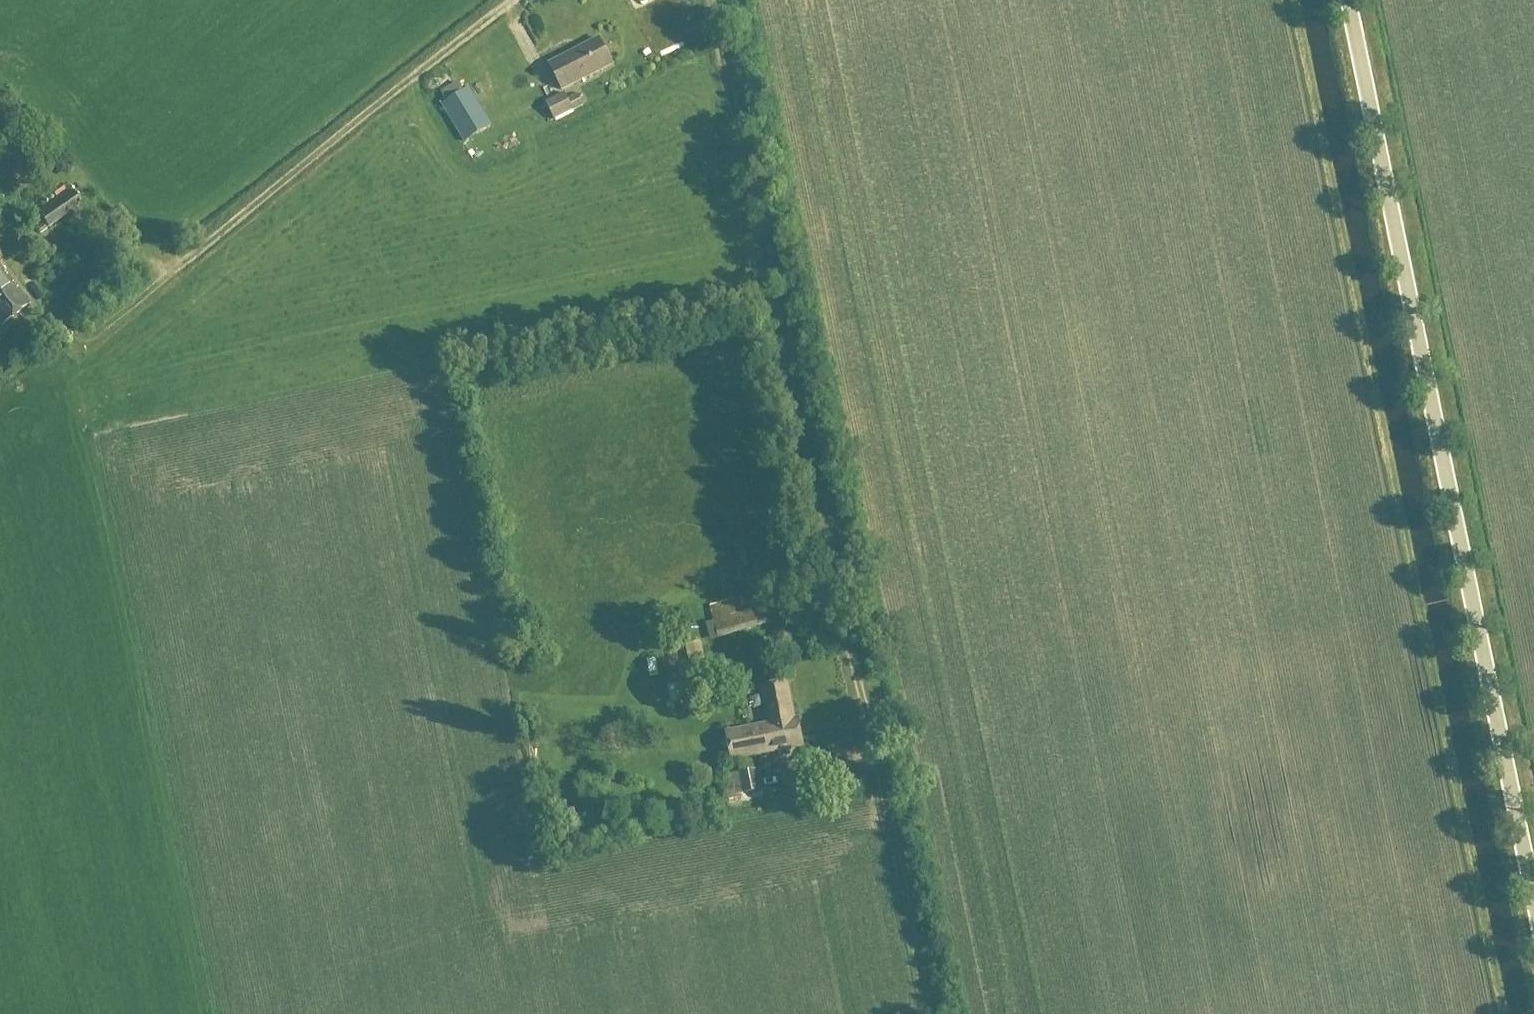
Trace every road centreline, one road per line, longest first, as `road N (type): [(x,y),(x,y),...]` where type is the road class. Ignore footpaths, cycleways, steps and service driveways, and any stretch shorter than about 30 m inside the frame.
road 1 (track): [(928,1013),(709,0)]
road 2 (unclassified): [(1533,907),(1345,0)]
road 3 (track): [(513,0),(82,338)]

